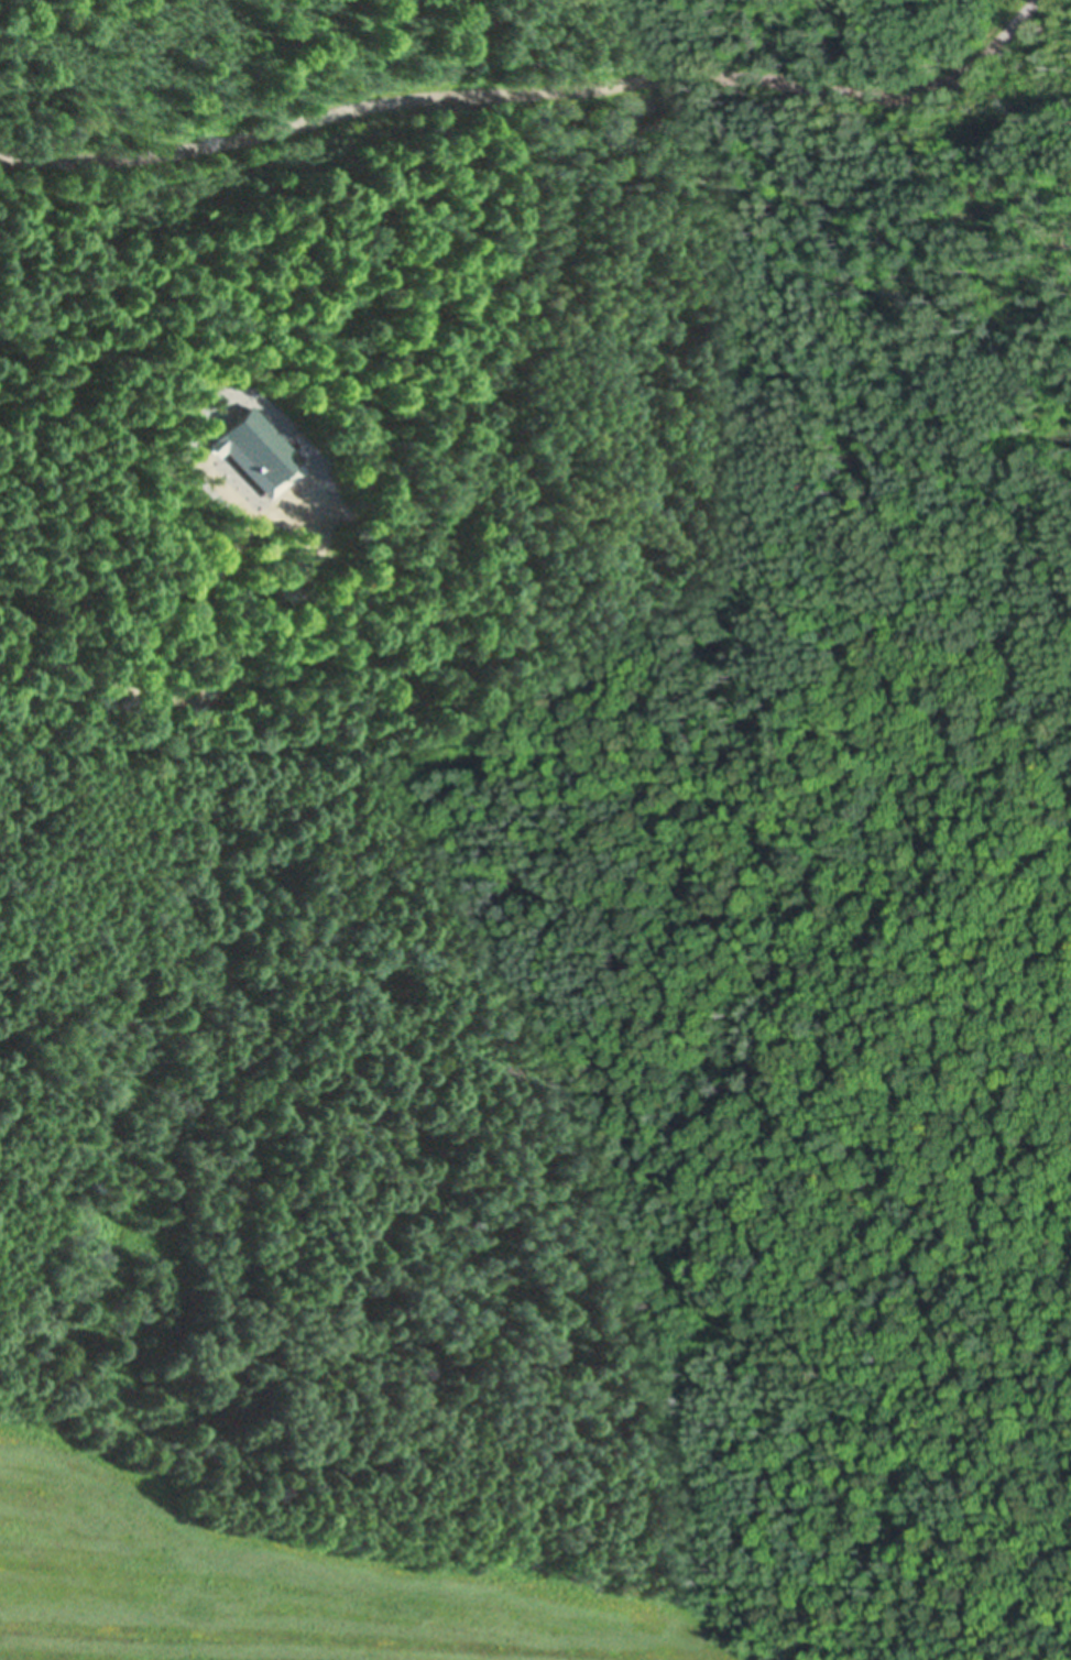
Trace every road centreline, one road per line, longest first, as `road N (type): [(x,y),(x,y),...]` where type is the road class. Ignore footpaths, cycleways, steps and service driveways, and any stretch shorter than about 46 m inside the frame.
road 1 (track): [(0,154),(159,155),(426,95),(775,77),(890,98),(961,70),(1026,0)]

